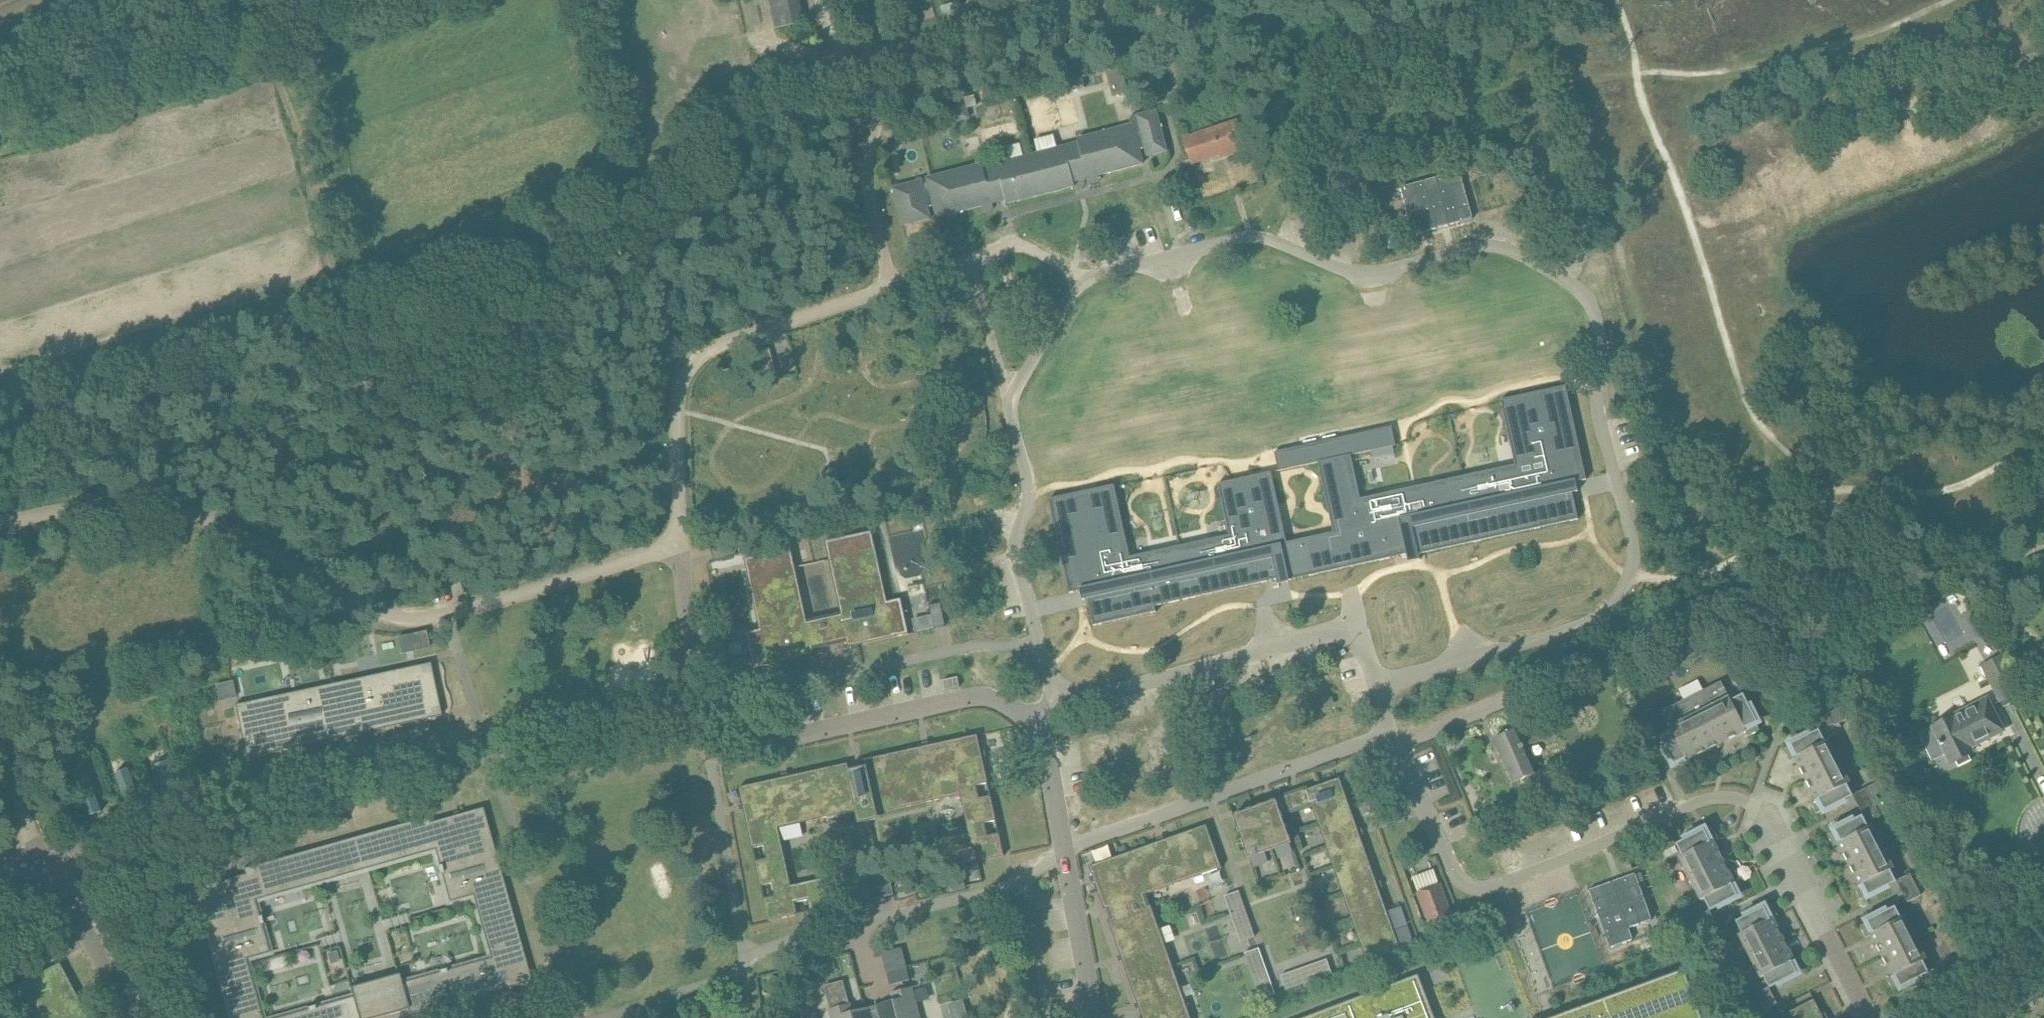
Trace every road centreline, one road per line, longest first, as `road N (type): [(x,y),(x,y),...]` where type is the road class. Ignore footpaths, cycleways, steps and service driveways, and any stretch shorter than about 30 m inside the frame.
road 1 (unclassified): [(1377,685),(1595,619),(1621,596),(1634,544),(1596,411),(1605,351),(1592,301),(1506,247),(1484,245),(1371,276),(1247,236),(1079,278)]
road 2 (unclassified): [(1875,1017),(1775,830),(1742,798),(1717,796),(1496,889),(1472,885),(1454,871),(1391,735)]
road 3 (unclassified): [(448,612),(402,615),(368,607),(233,525),(156,509),(0,522)]
road 4 (unclassified): [(579,1017),(448,612)]
road 5 (unclassified): [(894,283),(866,155),(874,117),(909,49),(1080,0)]
road 6 (unclassified): [(679,545),(678,399),(700,355),(894,283)]
road 7 (unclassified): [(1377,685),(1353,635),(1326,632),(1109,695),(1058,696)]
road 8 (unclassified): [(1064,849),(1391,735)]
road 9 (unclassified): [(712,754),(974,697),(1031,718)]
road 10 (unclassified): [(1058,696),(1014,539),(1034,489),(1010,404)]
road 11 (unclassified): [(756,1017),(712,754)]
road 12 (unclassified): [(679,545),(448,612)]
road 13 (unclassified): [(712,754),(679,545)]
road 14 (unclassified): [(39,855),(134,1017)]
road 15 (unclassified): [(1093,1017),(1064,849)]
road 16 (unclassified): [(1010,404),(969,263)]
road 17 (unclassified): [(1079,278),(1010,404)]
road 18 (unclassified): [(1064,849),(1048,749),(1031,718)]
road 19 (unclassified): [(1079,278),(1024,246),(969,263)]

